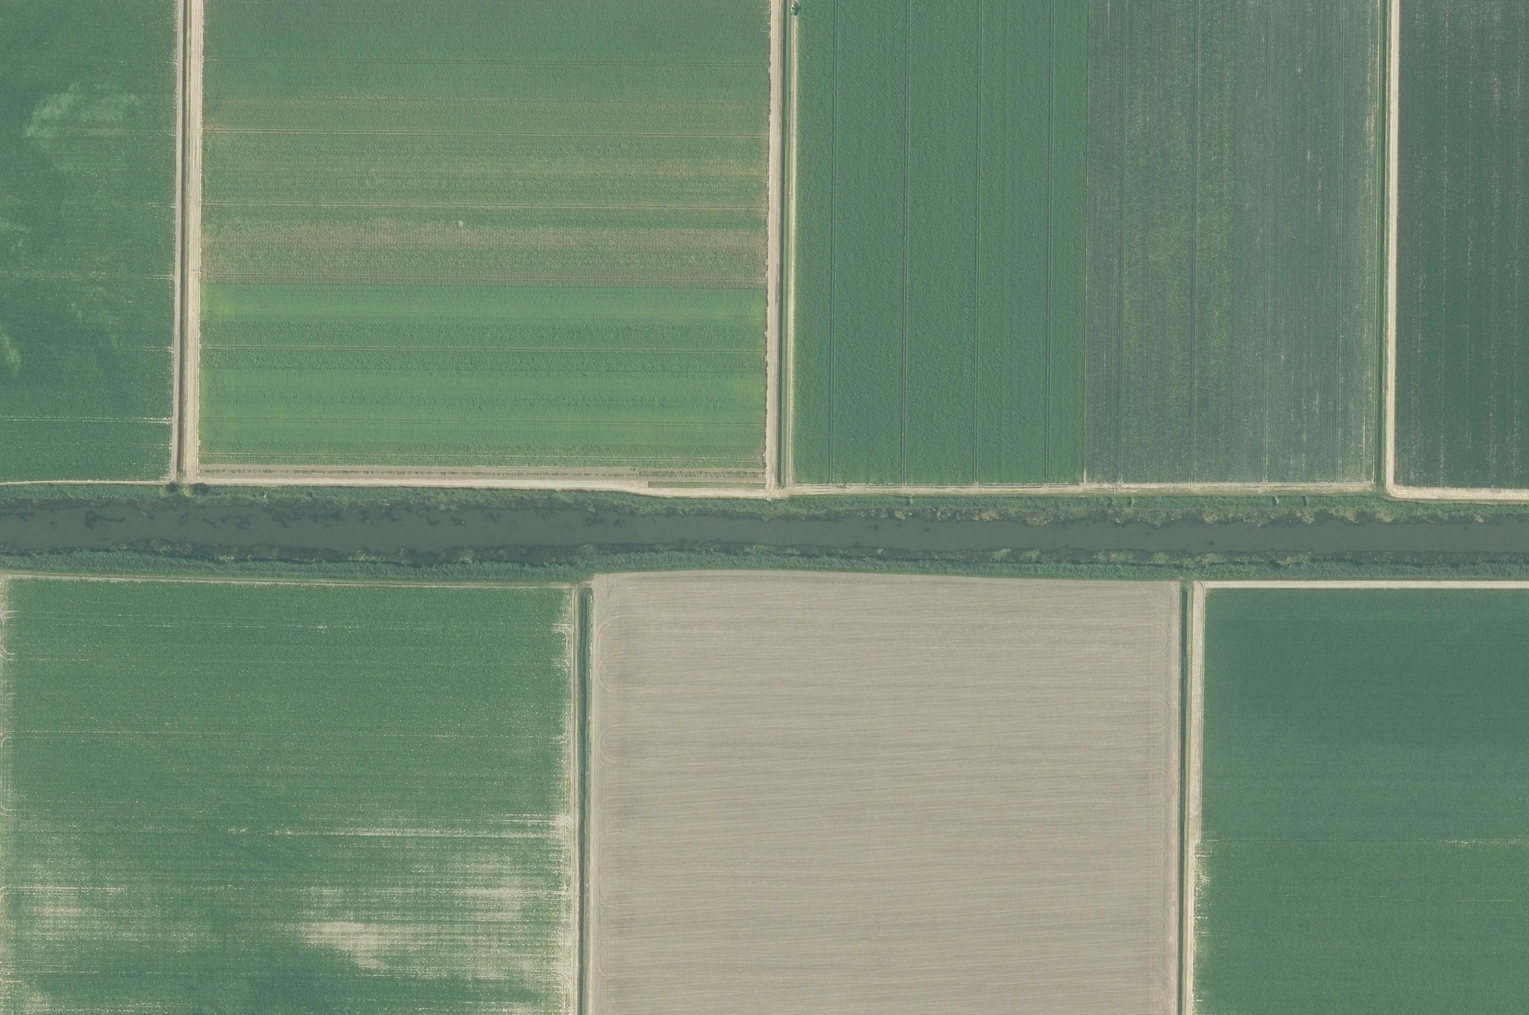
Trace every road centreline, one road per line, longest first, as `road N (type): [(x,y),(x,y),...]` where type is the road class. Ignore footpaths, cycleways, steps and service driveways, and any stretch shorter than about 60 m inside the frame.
road 1 (track): [(790,0),(786,497)]

